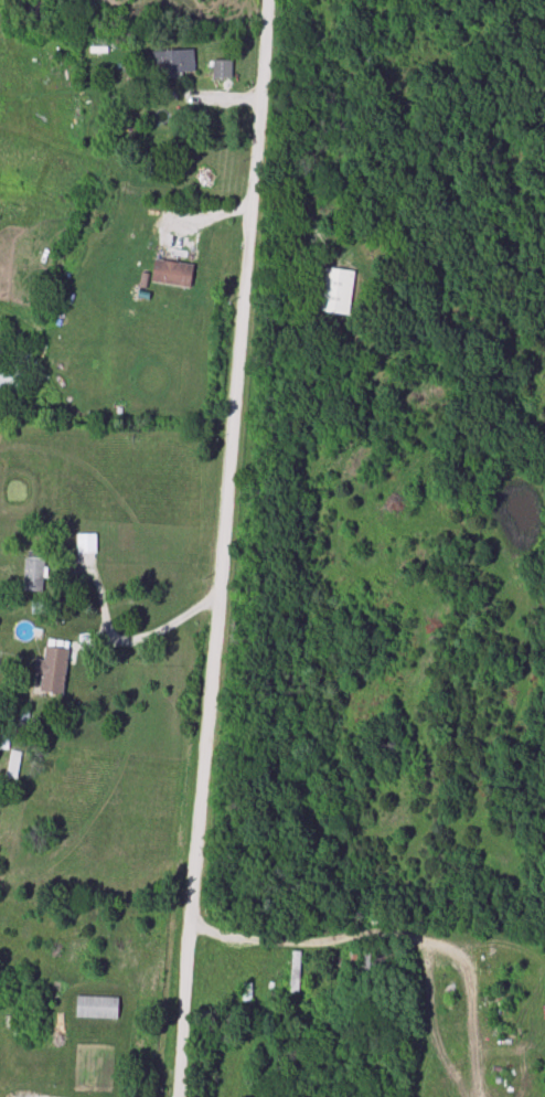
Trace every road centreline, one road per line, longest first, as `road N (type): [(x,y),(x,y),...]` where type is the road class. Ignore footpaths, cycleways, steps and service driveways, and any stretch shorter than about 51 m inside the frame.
road 1 (residential): [(269,0),(176,1096)]

